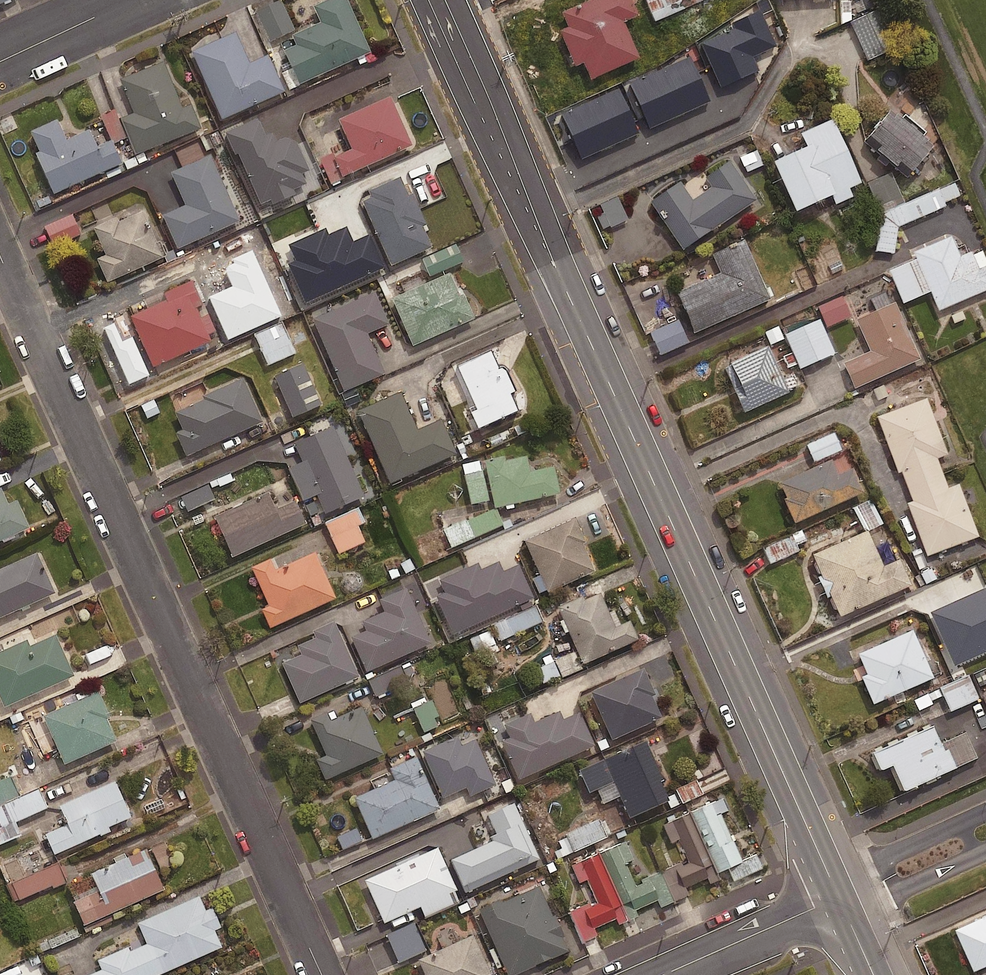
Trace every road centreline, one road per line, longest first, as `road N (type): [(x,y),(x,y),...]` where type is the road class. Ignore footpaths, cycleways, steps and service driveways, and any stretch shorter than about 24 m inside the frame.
road 1 (primary): [(839,897),(552,262),(445,0)]
road 2 (residential): [(0,254),(322,974)]
road 3 (residential): [(664,974),(839,897)]
road 4 (residential): [(136,0),(0,62)]

